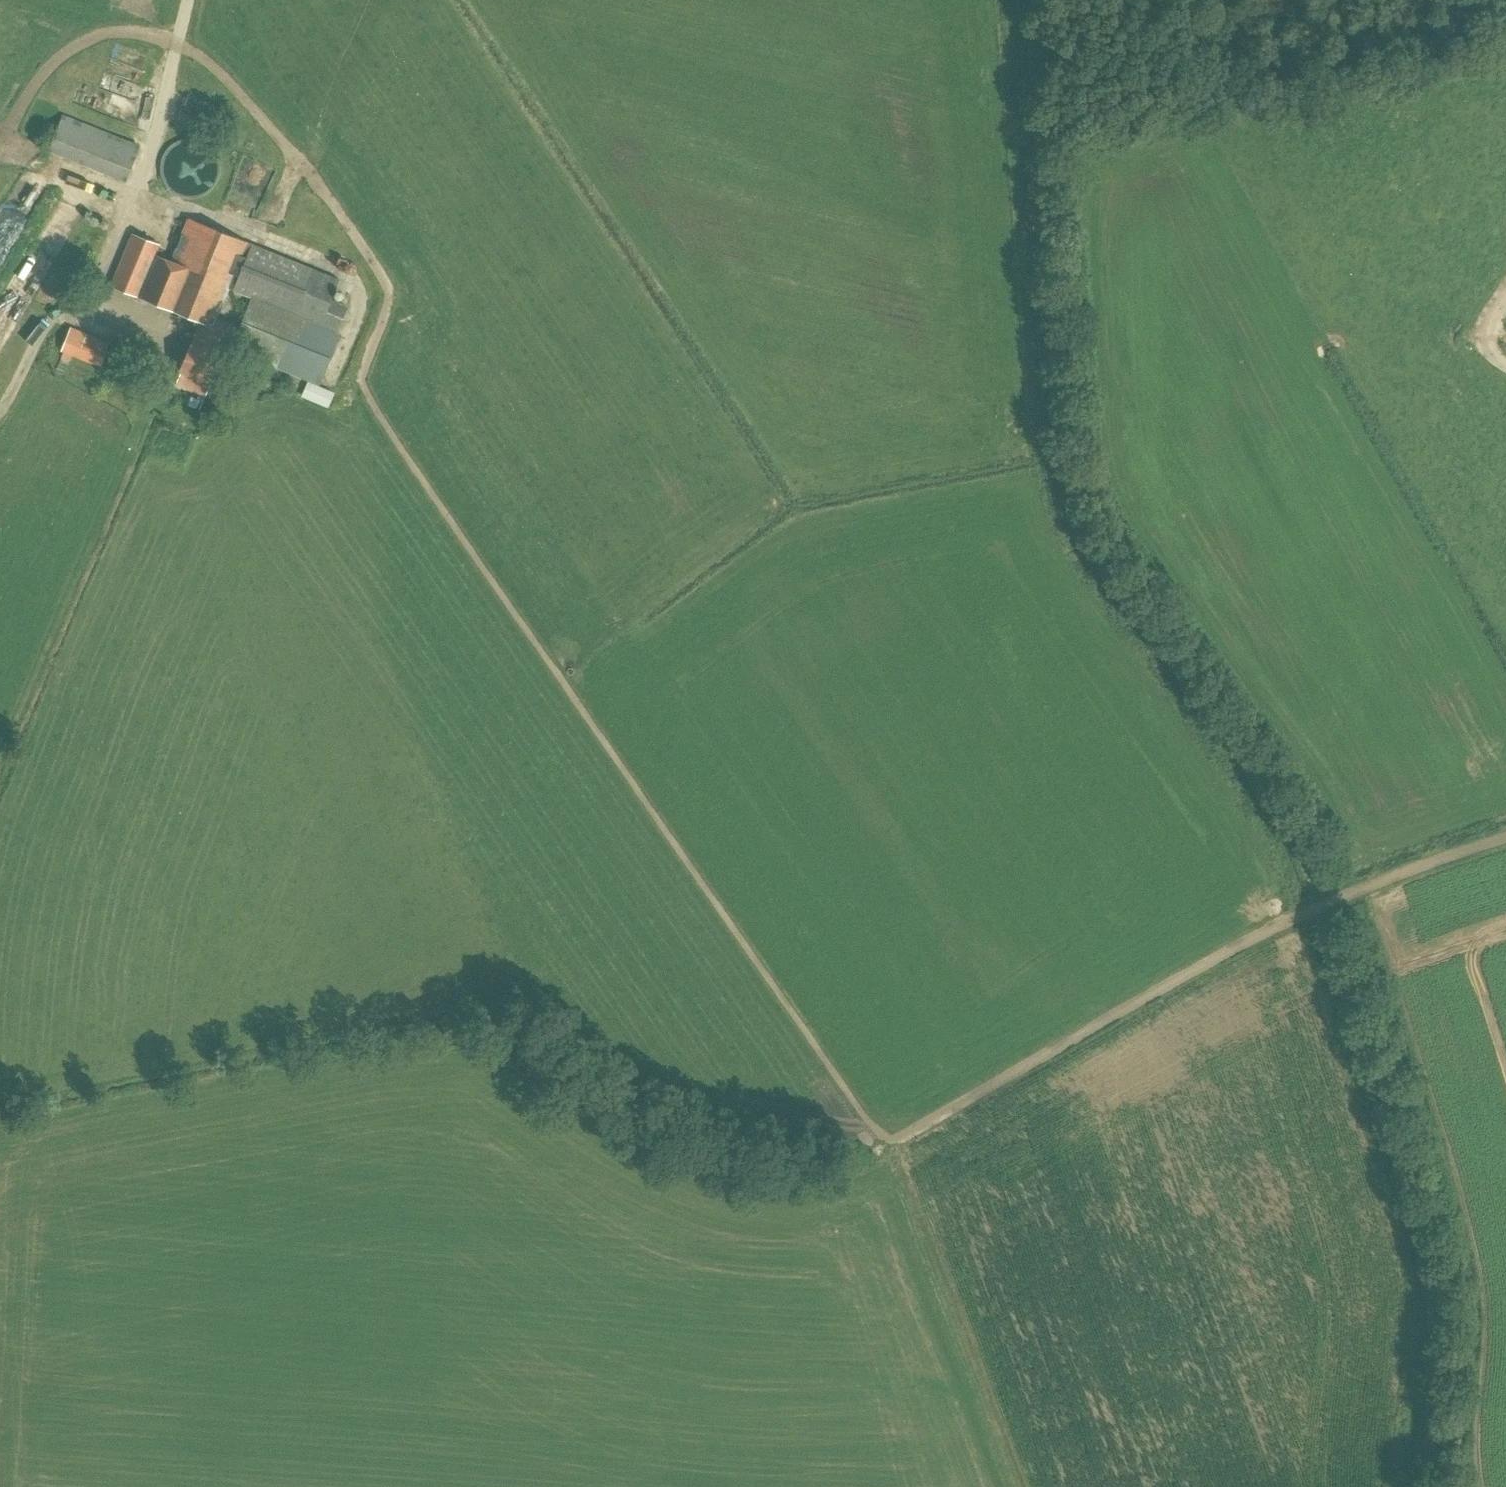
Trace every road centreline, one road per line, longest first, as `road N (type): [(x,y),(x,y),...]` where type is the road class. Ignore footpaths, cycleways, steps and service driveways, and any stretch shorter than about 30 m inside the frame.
road 1 (track): [(1505,839),(1321,904),(889,1142),(362,386),(393,288),(223,73),(178,42),(143,32),(108,35),(73,47),(0,133)]
road 2 (track): [(99,296),(165,374),(0,764)]
road 3 (track): [(889,1142),(1018,1486)]

